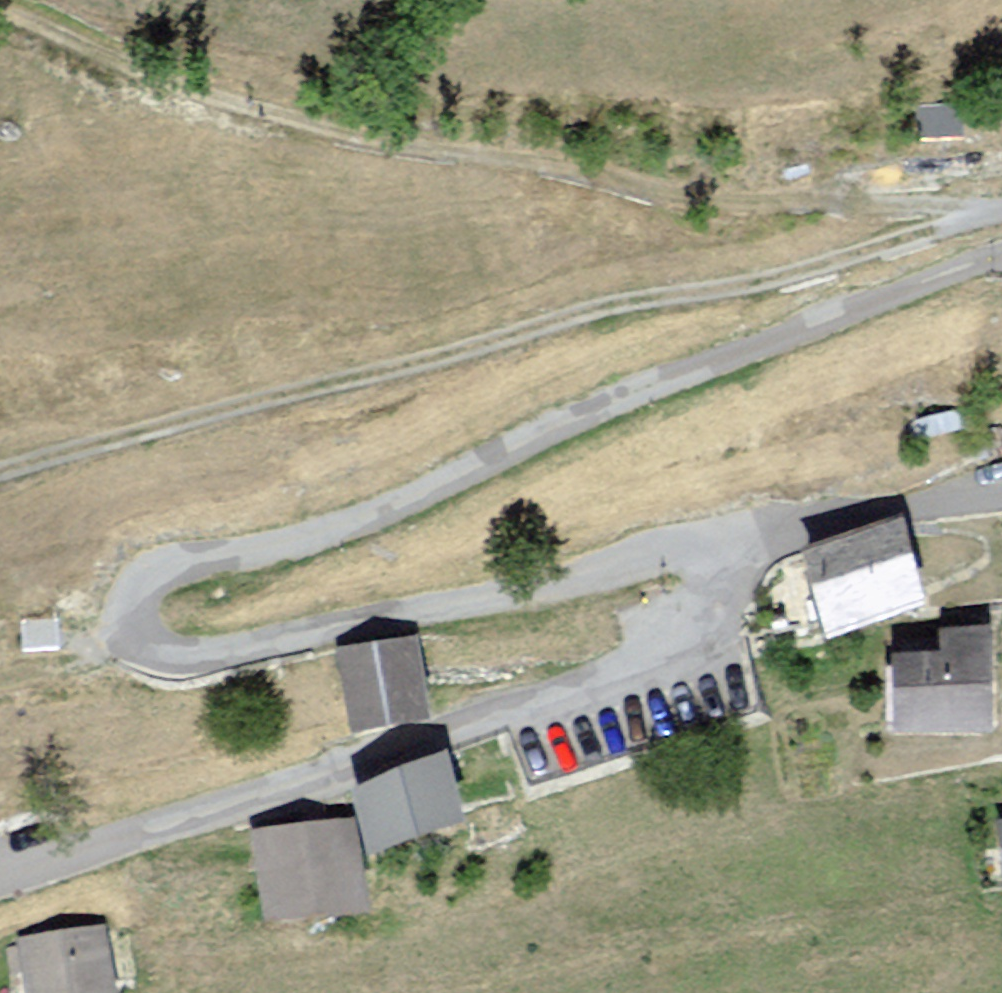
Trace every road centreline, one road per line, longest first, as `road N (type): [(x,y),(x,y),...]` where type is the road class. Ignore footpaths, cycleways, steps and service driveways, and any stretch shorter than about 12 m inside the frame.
road 1 (residential): [(1001,257),(571,417),(323,532),(171,560),(148,581),(146,609),(162,647),(207,652),(757,535)]
road 2 (track): [(1001,215),(299,396),(0,482)]
road 3 (track): [(999,215),(842,202),(727,206),(246,113),(0,19)]
road 4 (residential): [(0,876),(508,710),(697,639),(734,590),(757,535)]
road 5 (residential): [(757,535),(1001,496)]

